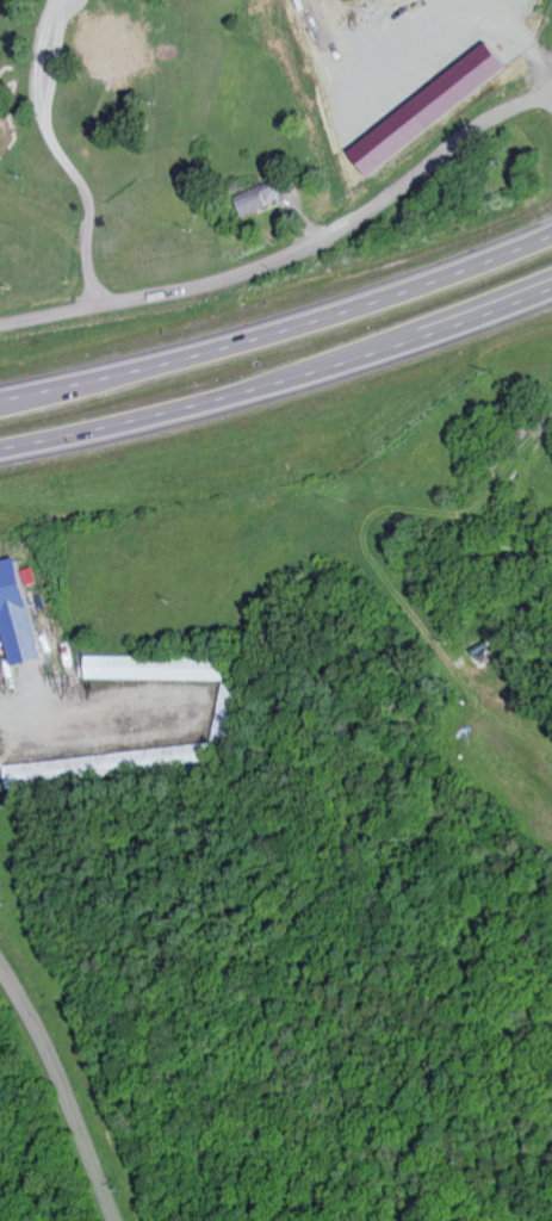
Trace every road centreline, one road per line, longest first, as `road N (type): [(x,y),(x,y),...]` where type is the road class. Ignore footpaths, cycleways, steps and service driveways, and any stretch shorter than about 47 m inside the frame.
road 1 (trunk): [(551,234),(246,340),(0,398)]
road 2 (trunk): [(0,451),(285,384),(551,290)]
road 3 (residential): [(551,98),(482,128),(385,202),(272,265),(89,305)]
road 4 (residential): [(114,1220),(46,1055),(0,971)]

